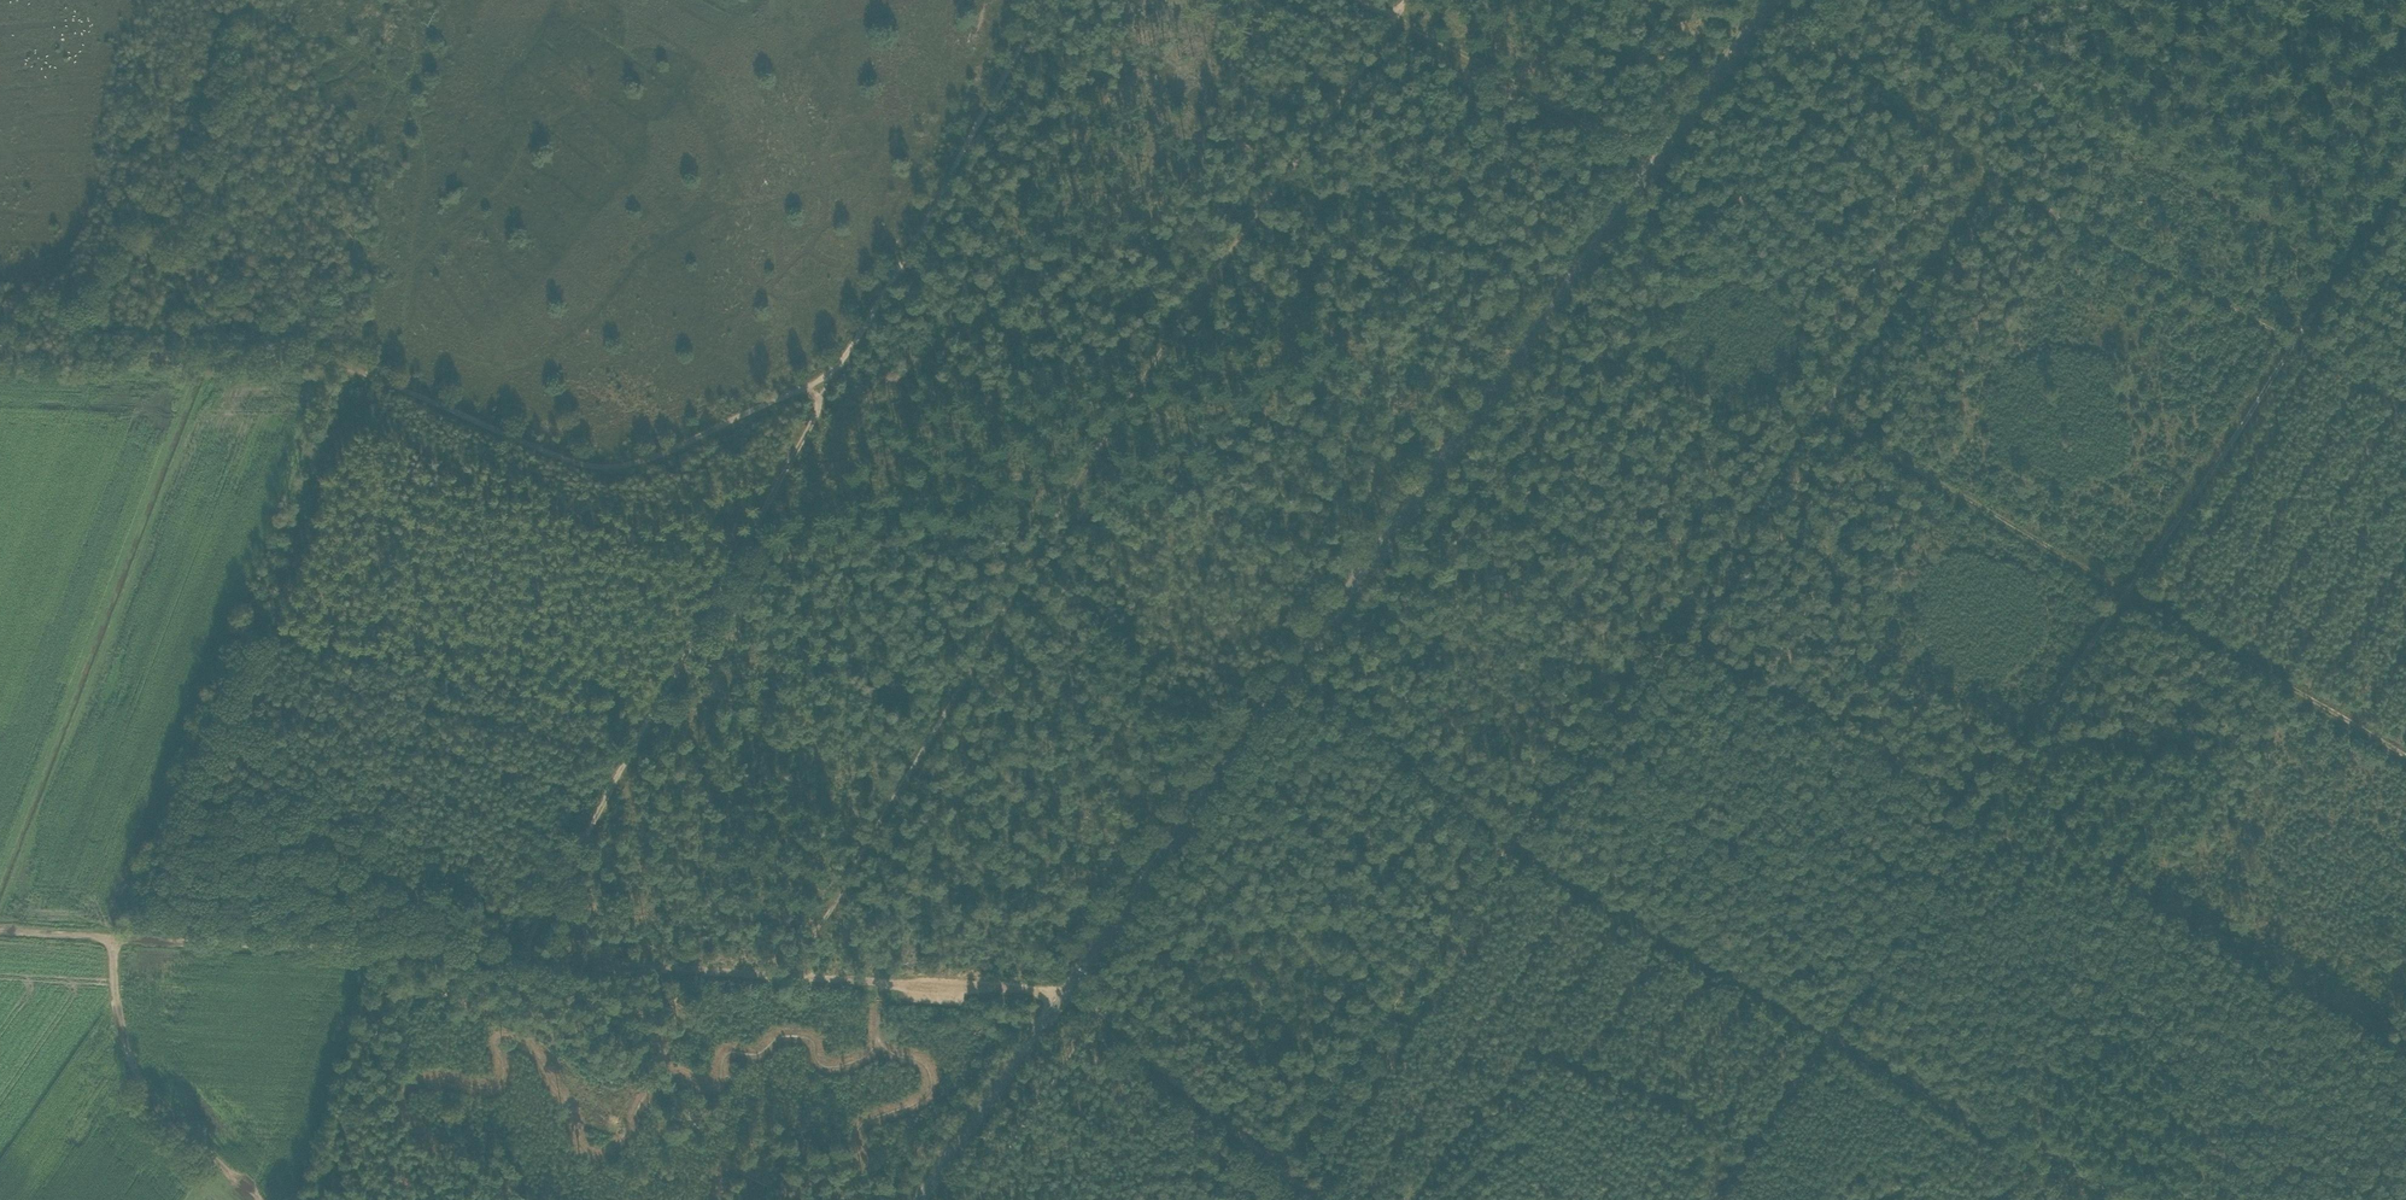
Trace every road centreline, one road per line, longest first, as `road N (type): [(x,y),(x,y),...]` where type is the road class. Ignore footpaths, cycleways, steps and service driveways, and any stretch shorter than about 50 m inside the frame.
road 1 (track): [(1252,1153),(1277,1149),(1293,1132),(1510,843),(1984,173),(2294,342),(2405,179)]
road 2 (secondary): [(925,1199),(1776,0)]
road 3 (track): [(0,353),(313,363),(349,370),(568,462),(608,469),(643,462),(829,378)]
road 4 (track): [(807,976),(1177,325)]
road 5 (track): [(2405,406),(2294,342),(1977,811)]
road 6 (track): [(2105,1199),(1510,843)]
road 7 (track): [(2405,756),(1819,404)]
road 8 (track): [(829,378),(520,954)]
road 9 (track): [(1720,1199),(1977,811)]
road 10 (track): [(829,378),(1043,0)]
road 11 (track): [(109,939),(520,954)]
road 12 (track): [(1177,325),(1405,0)]
road 13 (track): [(1357,0),(1688,197)]
road 14 (track): [(109,939),(130,1066),(154,1104),(244,1199)]
road 15 (track): [(807,976),(1041,985),(1096,1021)]
road 16 (track): [(520,954),(807,976)]
road 17 (track): [(1096,1021),(1252,1153)]
road 18 (track): [(2293,0),(2405,64)]

